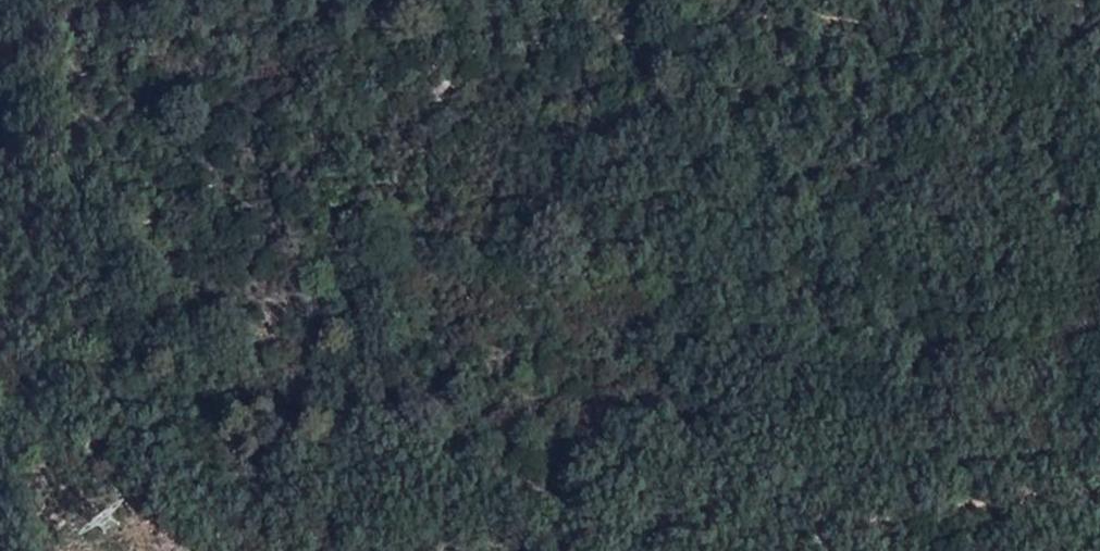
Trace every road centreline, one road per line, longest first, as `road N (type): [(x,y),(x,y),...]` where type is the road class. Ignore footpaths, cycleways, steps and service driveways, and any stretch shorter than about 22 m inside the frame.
road 1 (track): [(1099,501),(900,513),(724,550)]

